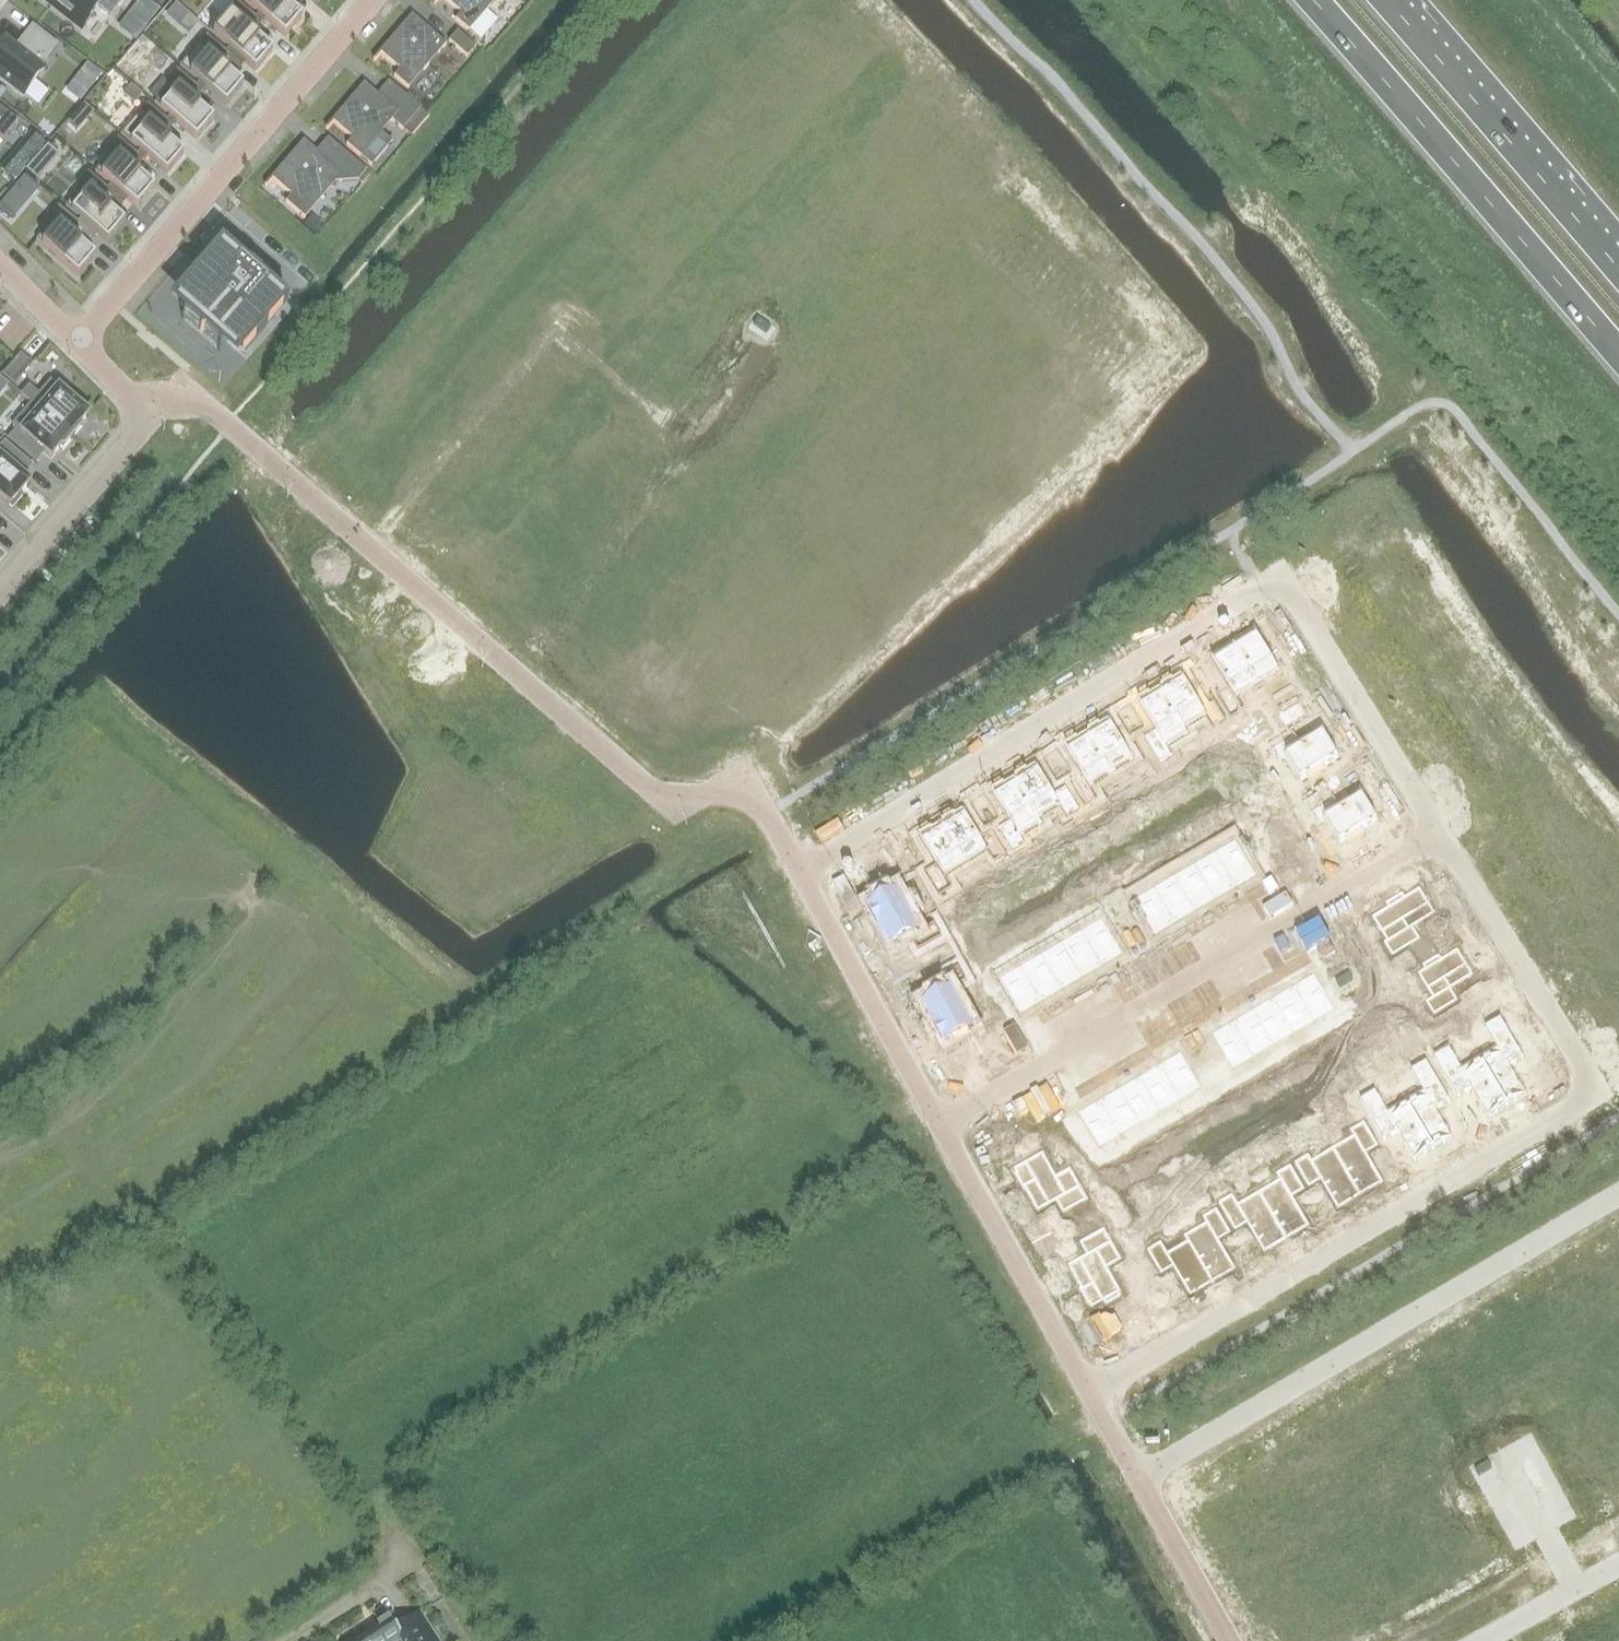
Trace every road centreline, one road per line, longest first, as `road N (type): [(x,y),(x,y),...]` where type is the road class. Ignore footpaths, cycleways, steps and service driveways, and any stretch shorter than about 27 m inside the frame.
road 1 (residential): [(1440,834),(1599,1092),(1092,1393)]
road 2 (residential): [(799,871),(1281,575),(1440,834)]
road 3 (unclassified): [(799,871),(767,813),(747,797),(653,792),(183,382),(153,414)]
road 4 (residential): [(0,1362),(644,967)]
road 5 (residential): [(190,1640),(296,1564),(339,1487),(370,1461),(475,1408),(783,1221)]
road 6 (residential): [(942,1125),(1440,834)]
road 7 (residential): [(1140,1478),(1618,1195)]
road 8 (trunk): [(1313,0),(1618,353)]
road 9 (residential): [(373,0),(78,342)]
road 10 (trunk): [(1618,273),(1383,0)]
road 11 (unclassified): [(1092,1393),(942,1125)]
road 12 (unclassified): [(942,1125),(799,871)]
road 13 (residential): [(783,1221),(644,967)]
road 14 (unclassified): [(153,414),(0,593)]
road 15 (unclassified): [(1231,1640),(1140,1478)]
road 16 (residential): [(783,1221),(942,1125)]
road 17 (residential): [(644,967),(799,871)]
road 18 (residential): [(874,1378),(783,1221)]
road 19 (residential): [(1483,1640),(1618,1565)]

